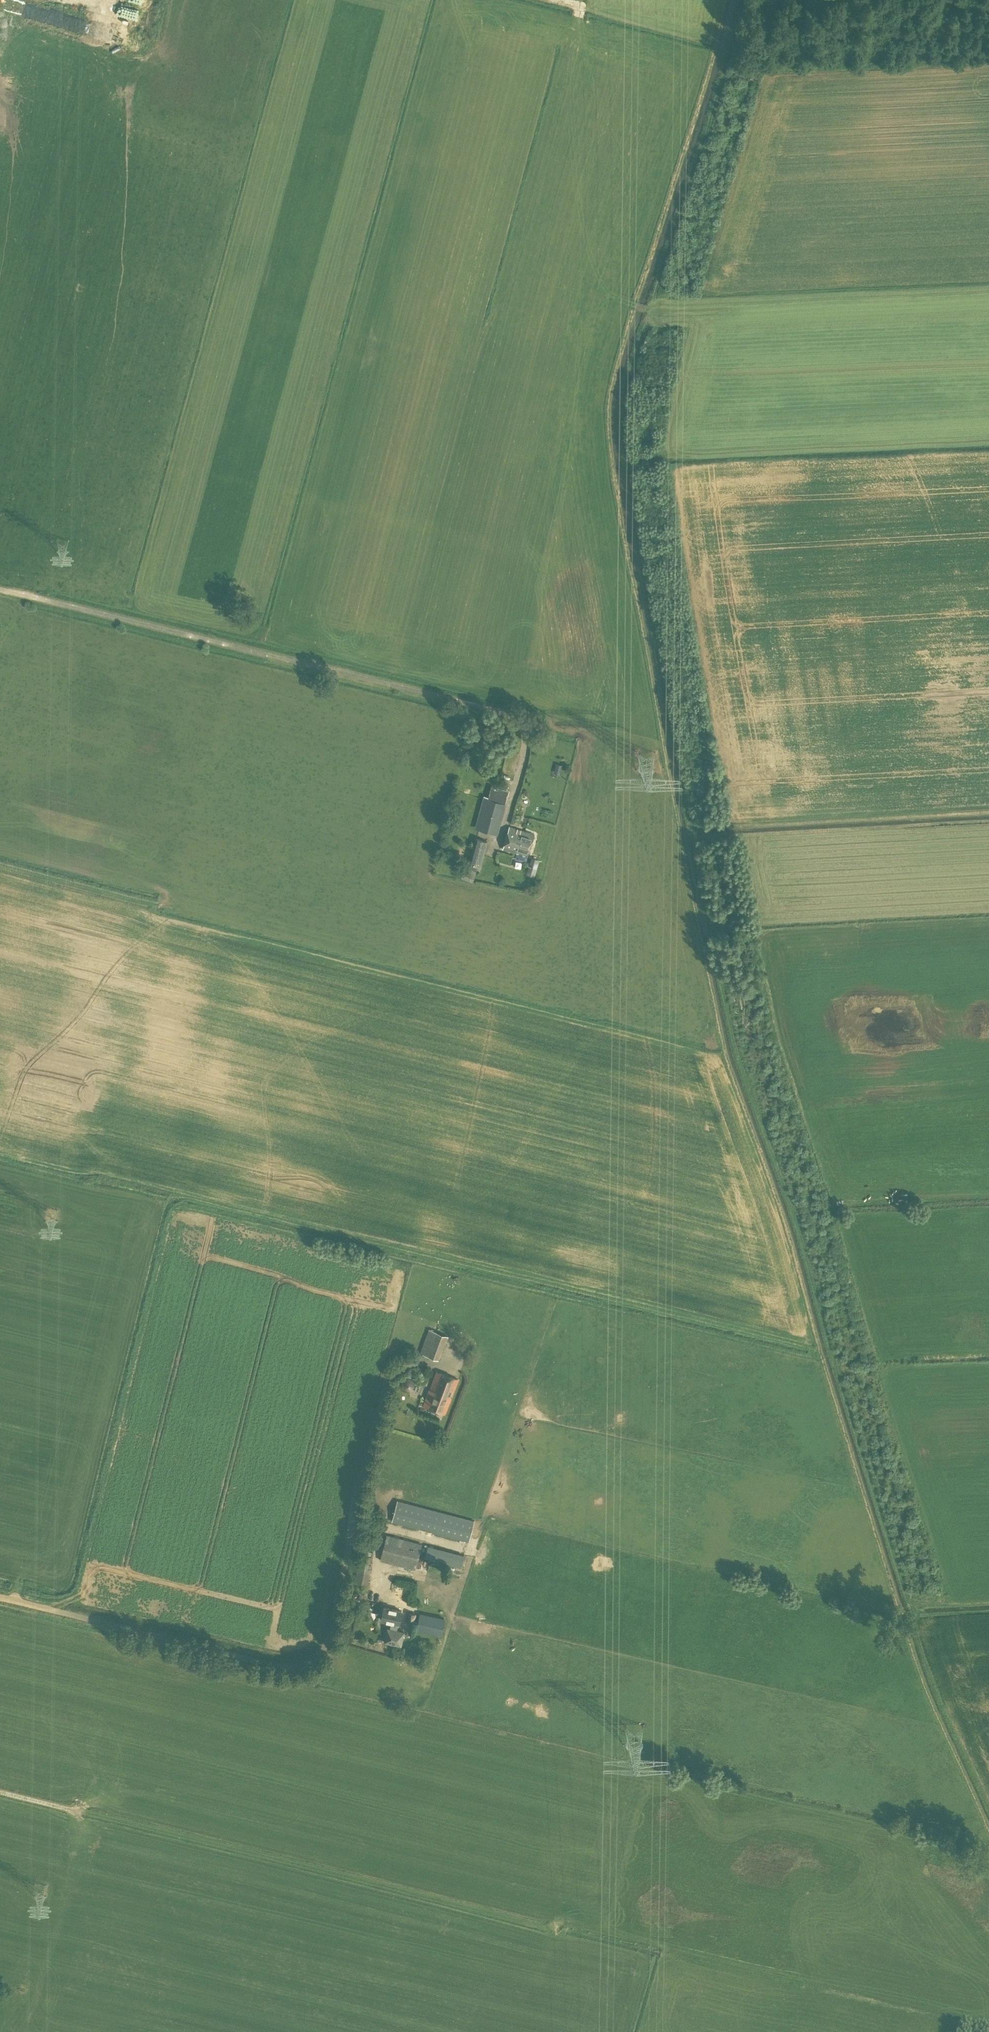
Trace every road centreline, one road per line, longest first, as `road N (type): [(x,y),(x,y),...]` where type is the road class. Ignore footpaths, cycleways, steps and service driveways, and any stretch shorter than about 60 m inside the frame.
road 1 (unclassified): [(0,1596),(286,1669),(309,1664),(335,1626),(377,1414)]

